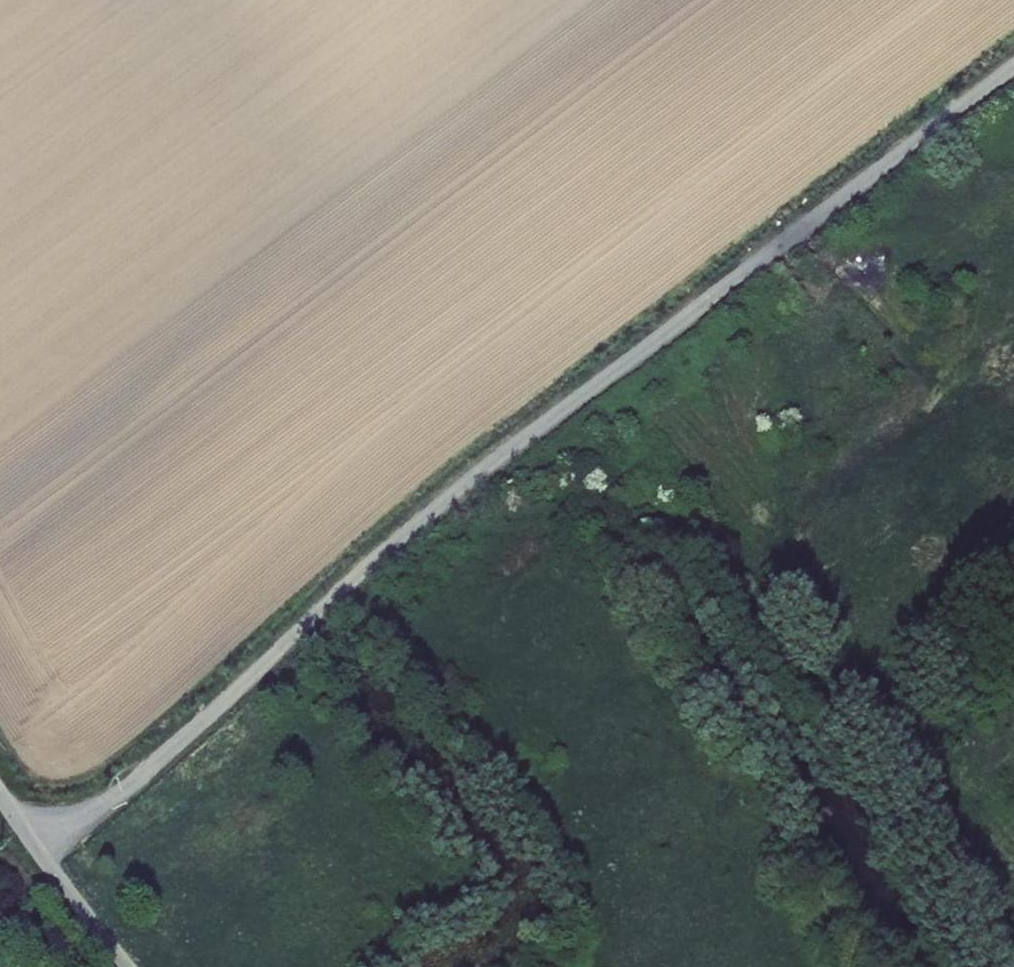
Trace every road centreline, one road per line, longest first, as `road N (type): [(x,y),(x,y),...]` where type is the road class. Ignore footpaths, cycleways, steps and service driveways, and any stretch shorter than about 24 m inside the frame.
road 1 (track): [(1013,61),(35,846)]
road 2 (unclassified): [(127,966),(0,795)]

